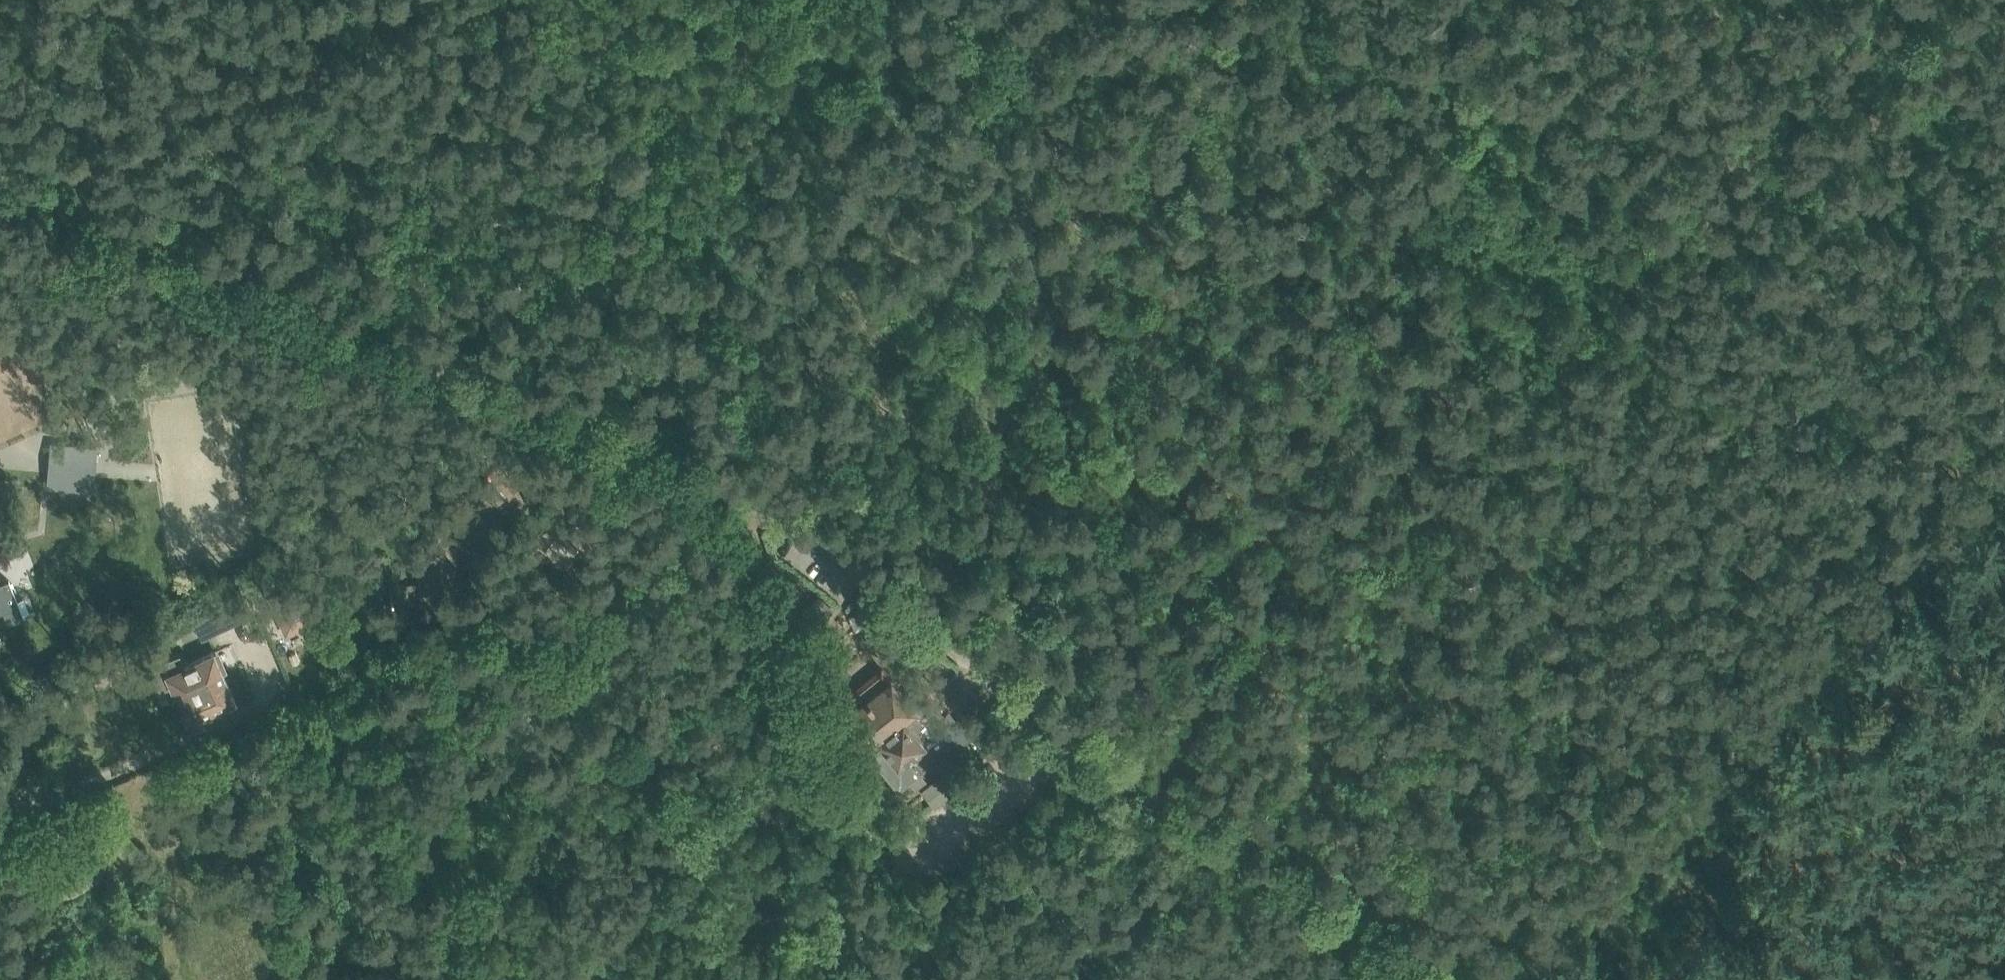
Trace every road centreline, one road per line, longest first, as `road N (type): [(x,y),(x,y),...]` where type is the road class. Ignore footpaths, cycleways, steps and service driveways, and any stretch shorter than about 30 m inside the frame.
road 1 (unclassified): [(1421,979),(728,488),(0,190)]

